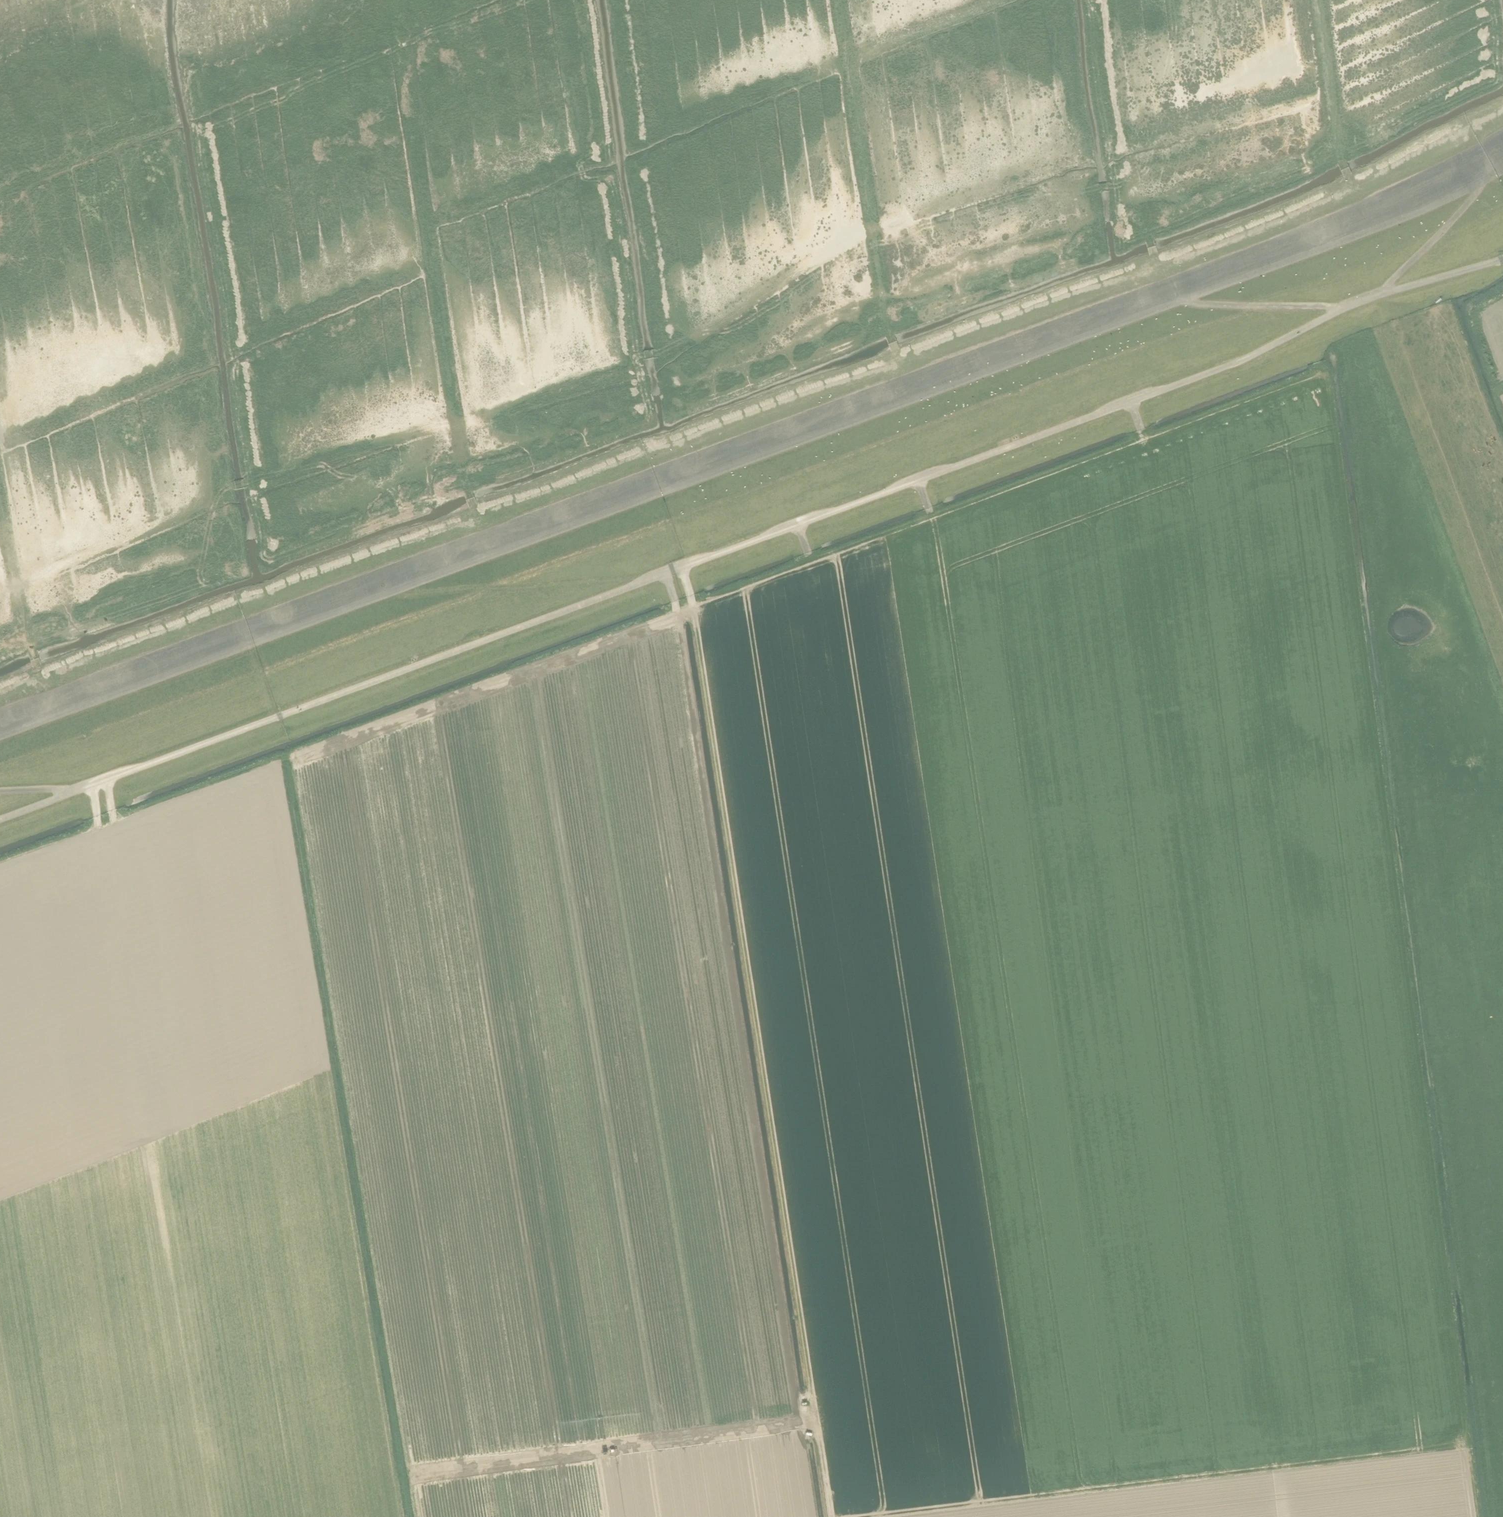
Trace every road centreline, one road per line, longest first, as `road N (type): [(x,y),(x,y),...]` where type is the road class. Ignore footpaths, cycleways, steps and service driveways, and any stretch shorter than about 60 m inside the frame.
road 1 (track): [(649,579),(392,592)]

